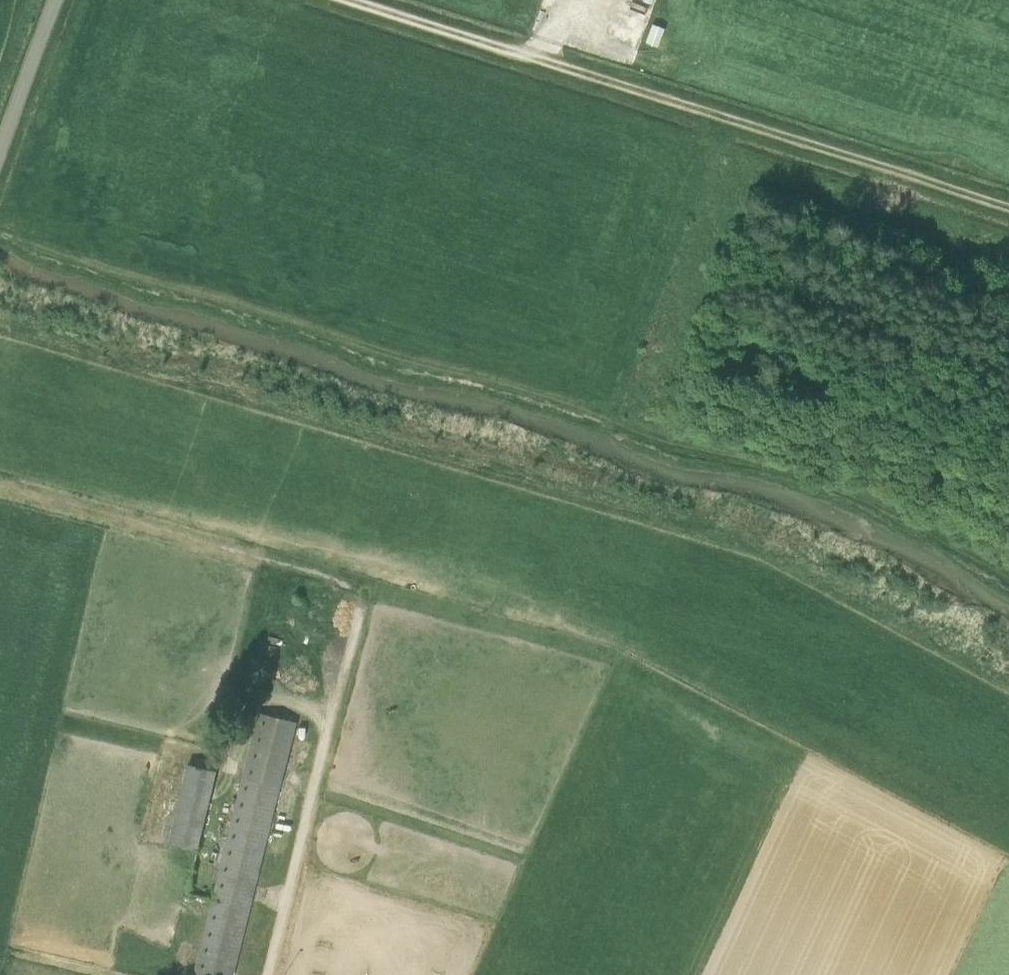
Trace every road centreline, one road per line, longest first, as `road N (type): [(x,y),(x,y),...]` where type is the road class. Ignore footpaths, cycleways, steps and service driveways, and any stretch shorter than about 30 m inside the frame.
road 1 (track): [(269,974),(359,616),(357,596),(337,579),(0,484)]
road 2 (track): [(1008,209),(343,0)]
road 3 (unclassified): [(0,153),(55,0)]

